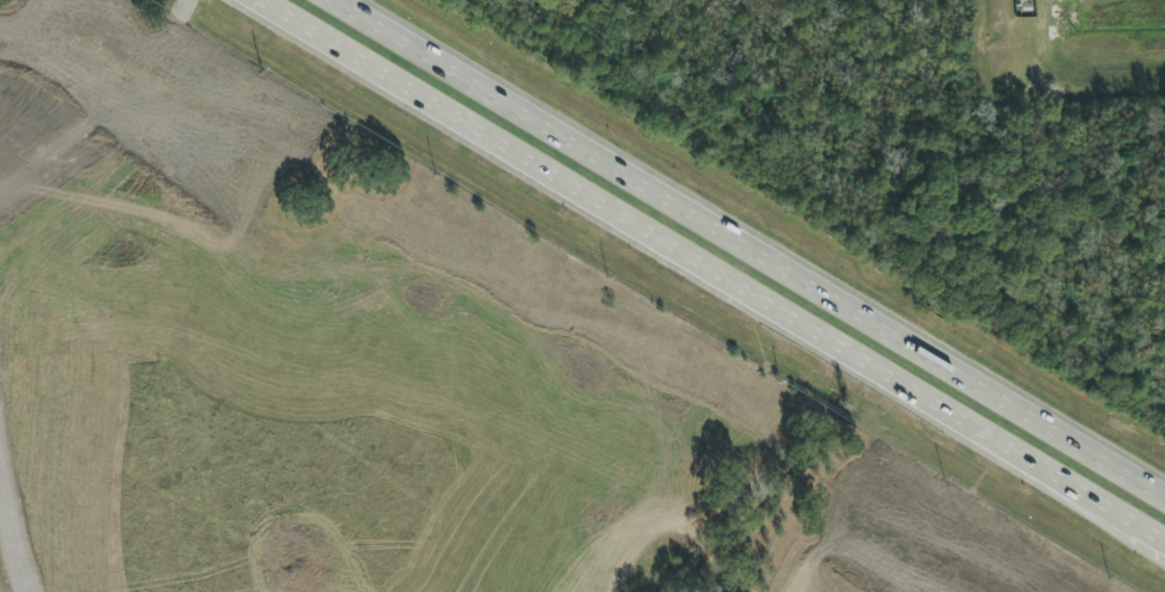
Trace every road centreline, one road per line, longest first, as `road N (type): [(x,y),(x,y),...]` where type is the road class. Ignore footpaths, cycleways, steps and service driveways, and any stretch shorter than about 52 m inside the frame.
road 1 (primary): [(261,0),(1135,523)]
road 2 (primary): [(1164,502),(328,0)]

